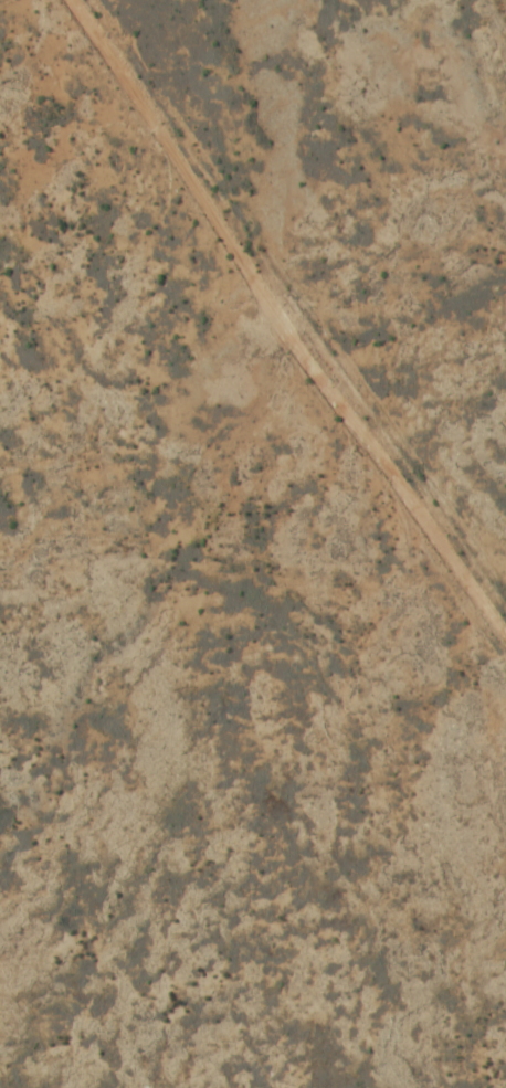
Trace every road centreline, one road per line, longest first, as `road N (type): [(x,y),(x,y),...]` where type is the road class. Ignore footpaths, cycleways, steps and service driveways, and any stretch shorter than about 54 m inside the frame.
road 1 (residential): [(505,638),(266,314),(68,0)]

